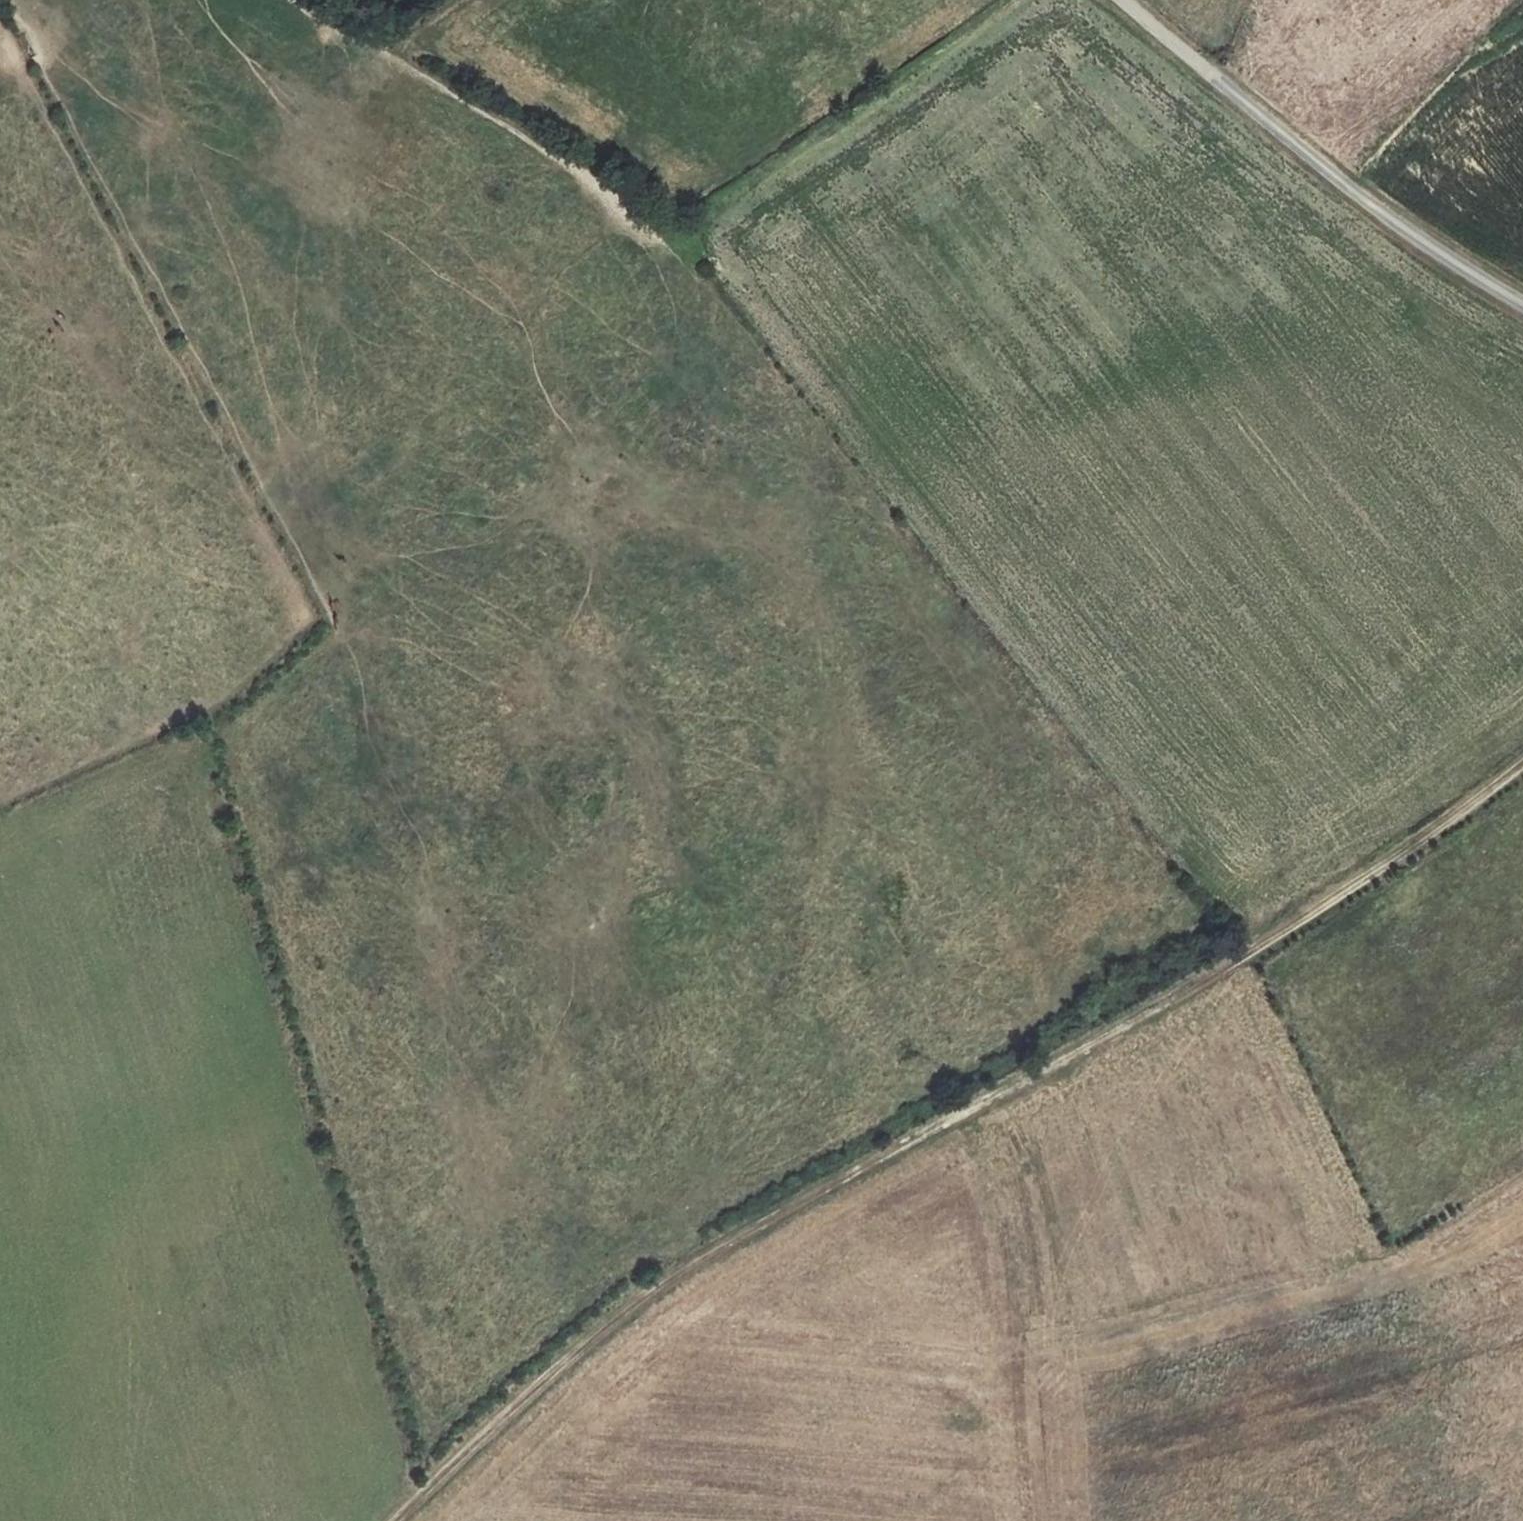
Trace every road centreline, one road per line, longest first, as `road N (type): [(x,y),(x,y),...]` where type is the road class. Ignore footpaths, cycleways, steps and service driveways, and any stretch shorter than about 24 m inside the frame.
road 1 (track): [(1522,766),(1261,948),(744,1230),(618,1317),(395,1520)]
road 2 (unclassified): [(1126,0),(1327,168),(1522,304)]

